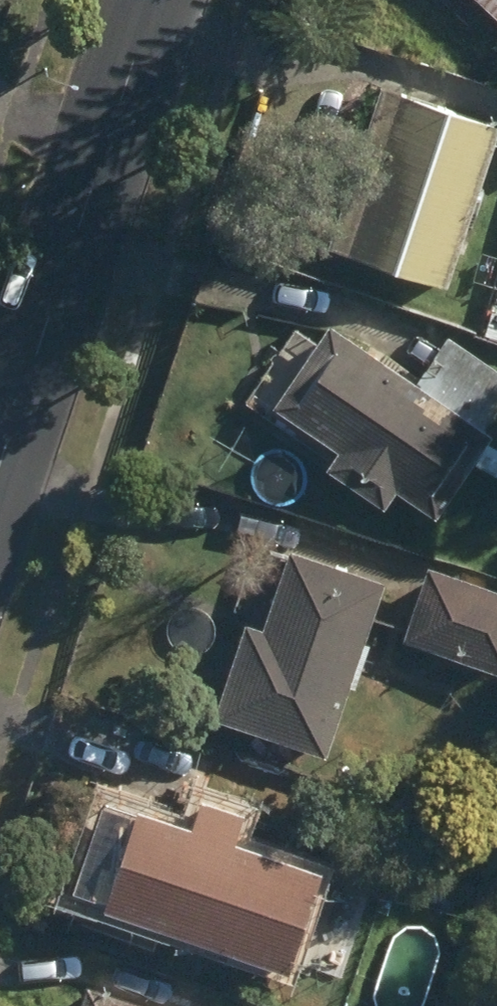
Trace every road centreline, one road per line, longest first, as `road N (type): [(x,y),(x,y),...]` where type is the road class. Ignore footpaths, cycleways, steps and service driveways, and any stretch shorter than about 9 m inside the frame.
road 1 (tertiary): [(0,462),(153,0)]

